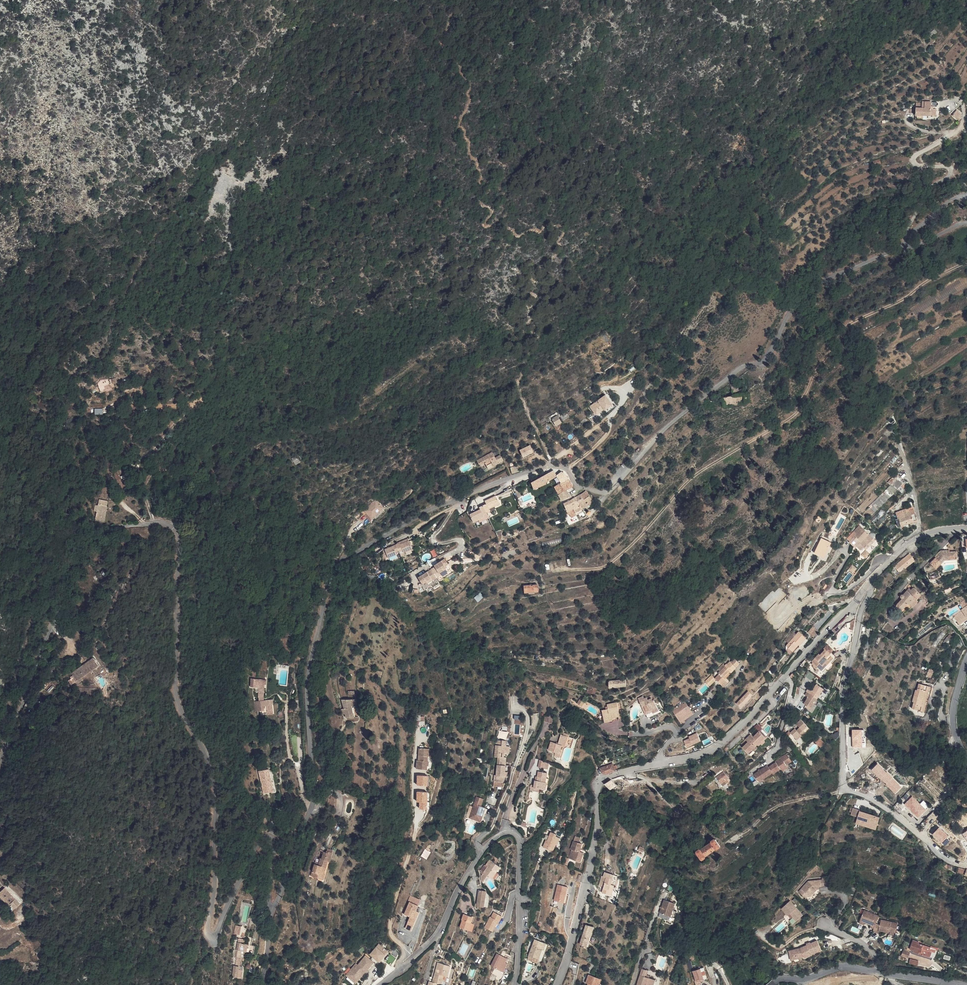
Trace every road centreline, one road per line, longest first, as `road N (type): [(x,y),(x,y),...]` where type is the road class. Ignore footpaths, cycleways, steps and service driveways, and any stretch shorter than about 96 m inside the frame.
road 1 (residential): [(966,225),(844,270),(795,301),(766,357),(741,367),(654,439),(612,490),(593,491),(561,467),(539,468),(423,512),(335,565),(308,682),(314,799),(271,913)]
road 2 (residential): [(271,913),(271,837),(262,838),(216,935),(207,933),(216,796),(175,688),(179,544),(167,524),(115,527),(79,546),(0,762)]
road 3 (residential): [(557,984),(596,834),(599,784),(719,744),(869,586)]
road 4 (residential): [(381,984),(435,937),(487,846),(509,832),(520,843),(516,984)]
road 5 (residential): [(869,586),(844,683),(846,785),(961,864)]
road 6 (track): [(567,470),(637,398),(737,262)]
road 7 (track): [(154,523),(137,469),(142,457),(201,401),(111,401)]
road 8 (track): [(265,442),(329,422),(384,389)]

